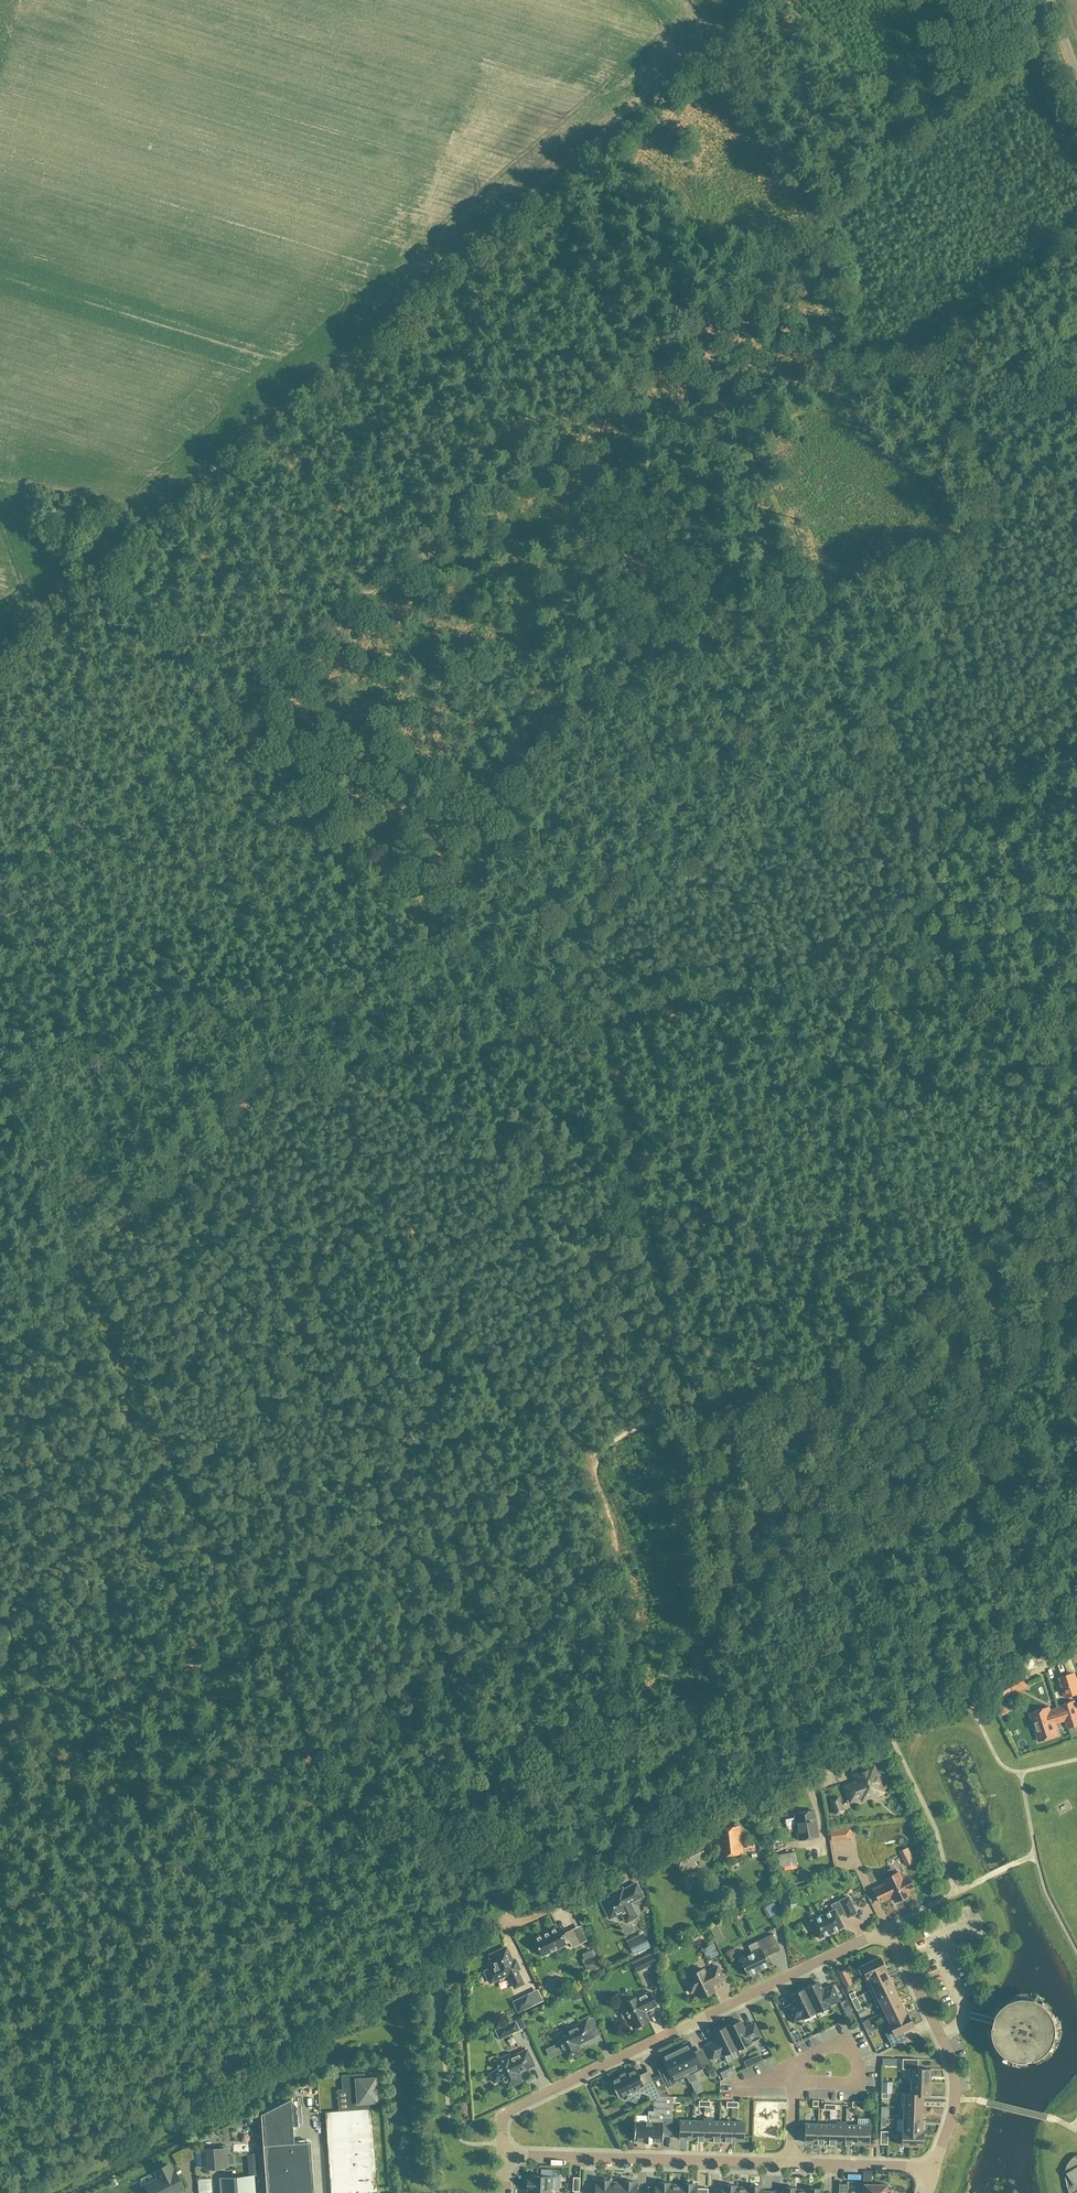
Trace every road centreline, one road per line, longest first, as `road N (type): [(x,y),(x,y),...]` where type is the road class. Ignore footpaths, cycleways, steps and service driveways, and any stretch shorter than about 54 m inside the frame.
road 1 (track): [(0,2082),(695,1718)]
road 2 (residential): [(505,2154),(509,2111),(886,1934)]
road 3 (track): [(695,1718),(1076,1520)]
road 4 (residential): [(505,2154),(791,2163)]
road 5 (residential): [(485,1827),(506,1930),(640,1869)]
road 6 (residential): [(934,2167),(952,2118),(955,2081),(886,1934)]
road 7 (residential): [(794,2084),(852,2082),(856,2057),(836,2047),(758,2083)]
road 8 (residential): [(791,2163),(934,2167)]

